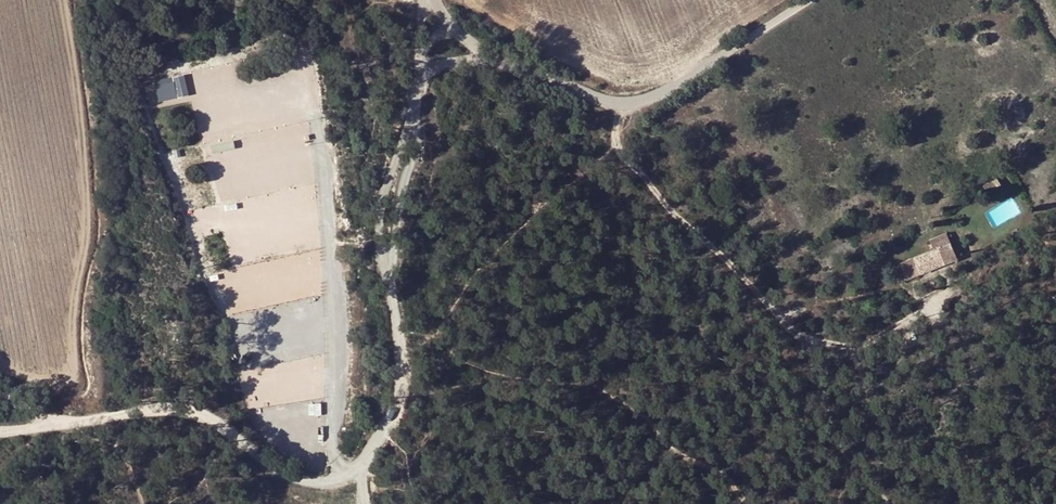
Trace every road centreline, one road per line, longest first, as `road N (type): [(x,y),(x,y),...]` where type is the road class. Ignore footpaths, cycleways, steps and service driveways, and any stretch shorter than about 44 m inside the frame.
road 1 (unclassified): [(388,281),(400,360),(398,409),(349,478),(323,483),(282,473),(226,425),(197,414),(45,427)]
road 2 (residential): [(884,292),(781,313),(623,154),(622,105)]
road 3 (unclassified): [(622,105),(656,96),(804,0)]
road 4 (unclassified): [(415,106),(381,212),(388,281)]
road 5 (unclassified): [(388,281),(399,196),(416,151),(415,106)]
road 6 (track): [(649,398),(723,456),(751,503)]
road 7 (unclassified): [(491,57),(622,105)]

